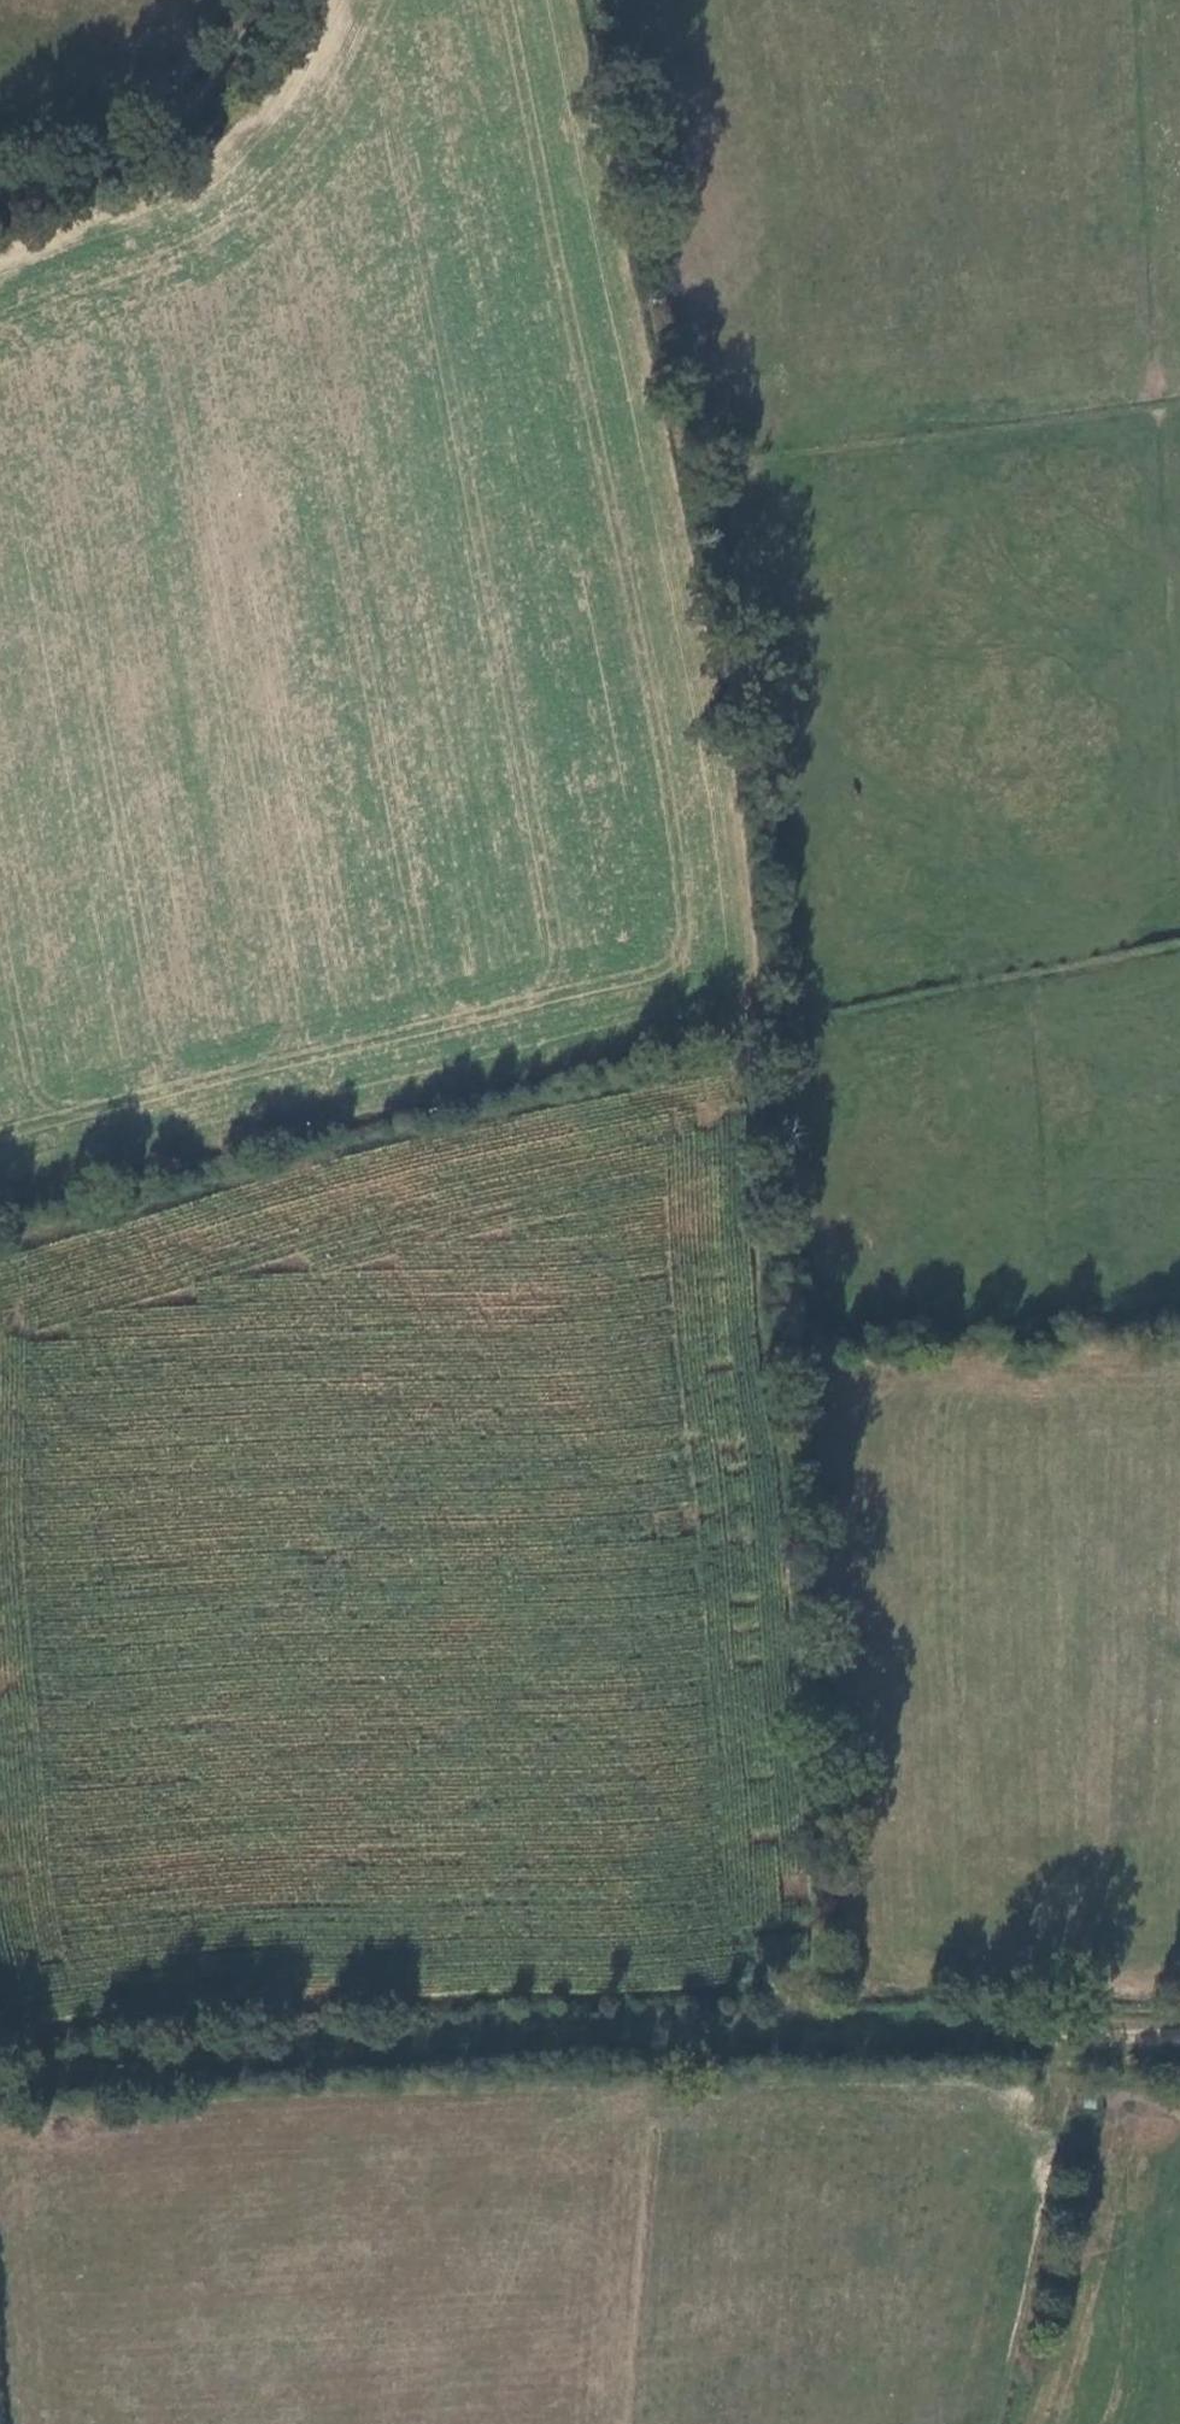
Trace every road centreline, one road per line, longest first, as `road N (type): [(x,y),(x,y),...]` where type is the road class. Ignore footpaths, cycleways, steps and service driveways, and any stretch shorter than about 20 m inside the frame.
road 1 (track): [(0,2091),(370,2041),(1179,2036)]

